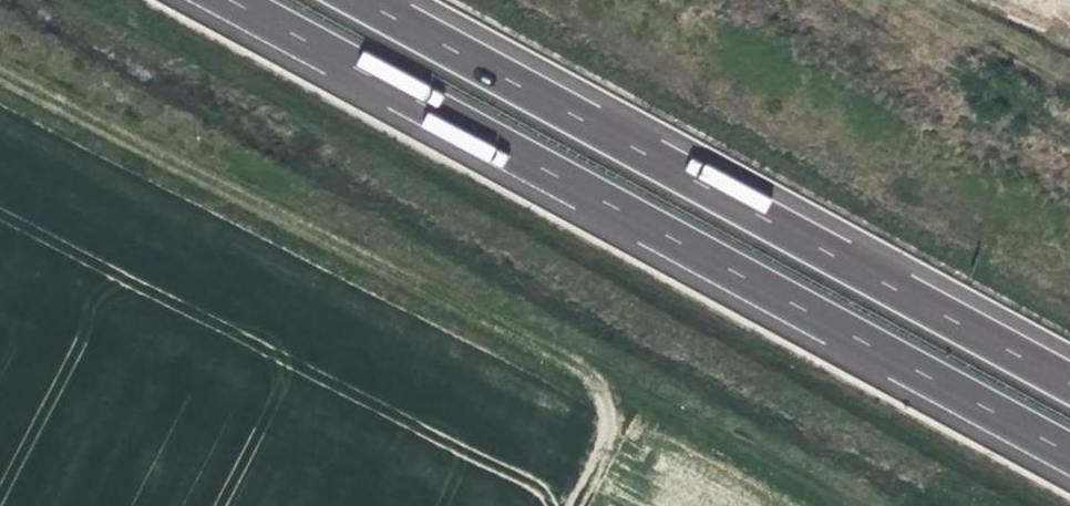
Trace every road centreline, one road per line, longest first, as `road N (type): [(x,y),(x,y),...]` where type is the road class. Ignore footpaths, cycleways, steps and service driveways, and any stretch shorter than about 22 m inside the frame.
road 1 (motorway): [(231,0),(1069,453)]
road 2 (track): [(0,79),(629,405),(577,505)]
road 3 (motorway): [(1069,385),(357,0)]

